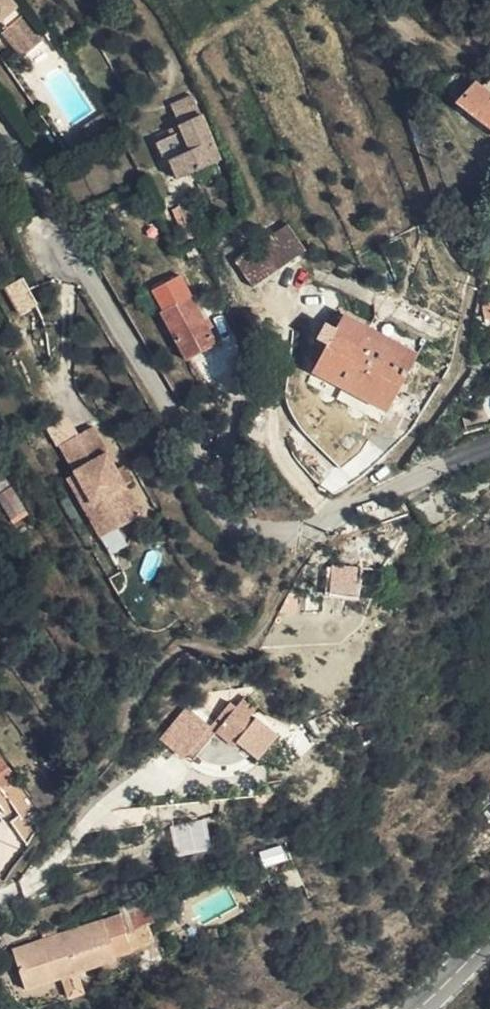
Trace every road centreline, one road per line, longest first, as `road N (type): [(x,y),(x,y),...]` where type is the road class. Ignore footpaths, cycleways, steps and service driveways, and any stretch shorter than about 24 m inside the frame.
road 1 (residential): [(489,448),(285,535),(215,508),(179,427),(0,127)]

